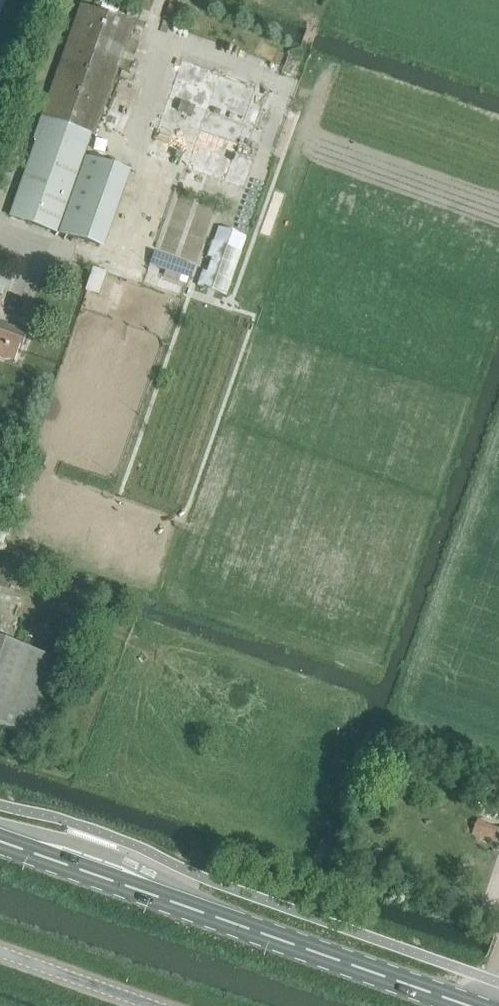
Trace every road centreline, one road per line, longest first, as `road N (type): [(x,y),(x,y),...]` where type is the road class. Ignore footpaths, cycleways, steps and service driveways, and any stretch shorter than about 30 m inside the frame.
road 1 (primary): [(476,1005),(0,840)]
road 2 (unclassified): [(150,1005),(0,953)]

